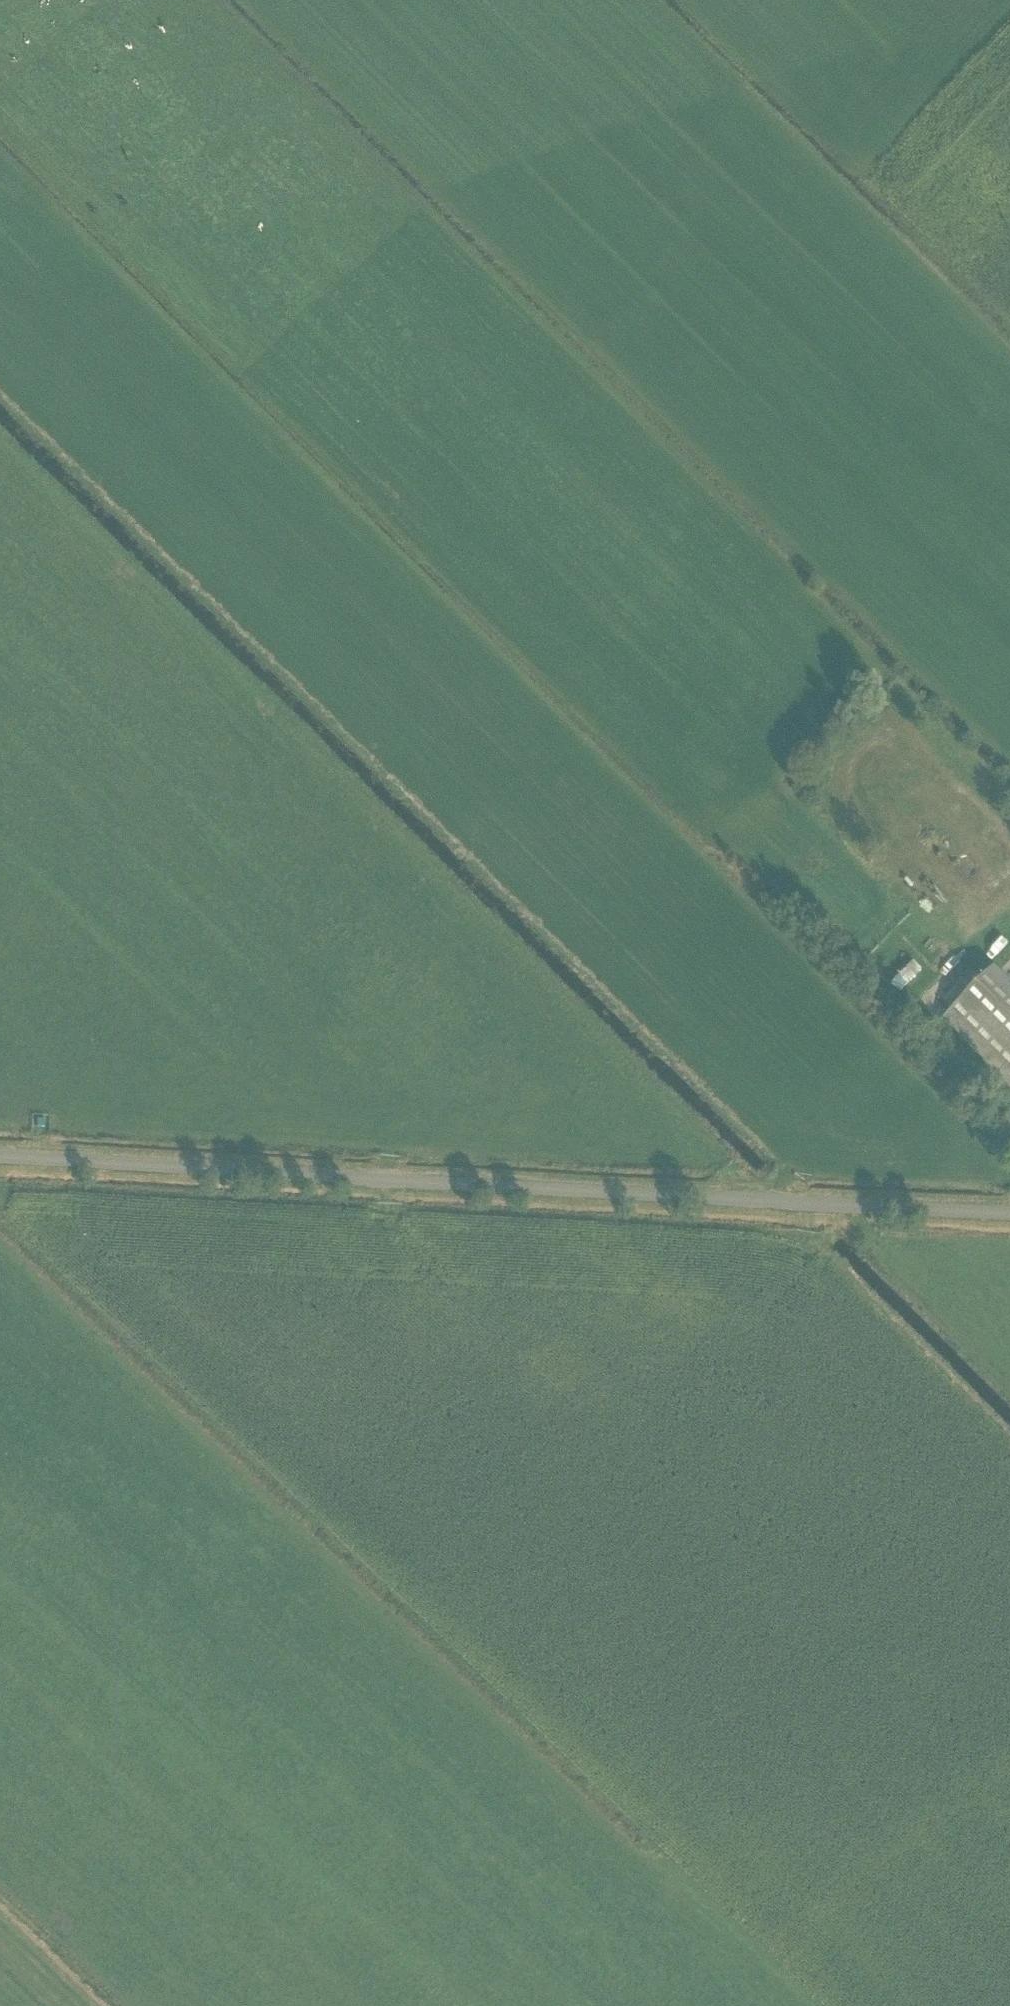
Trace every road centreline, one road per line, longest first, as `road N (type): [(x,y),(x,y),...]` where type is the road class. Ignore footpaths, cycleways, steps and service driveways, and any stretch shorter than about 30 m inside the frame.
road 1 (unclassified): [(1009,1212),(0,1151)]

